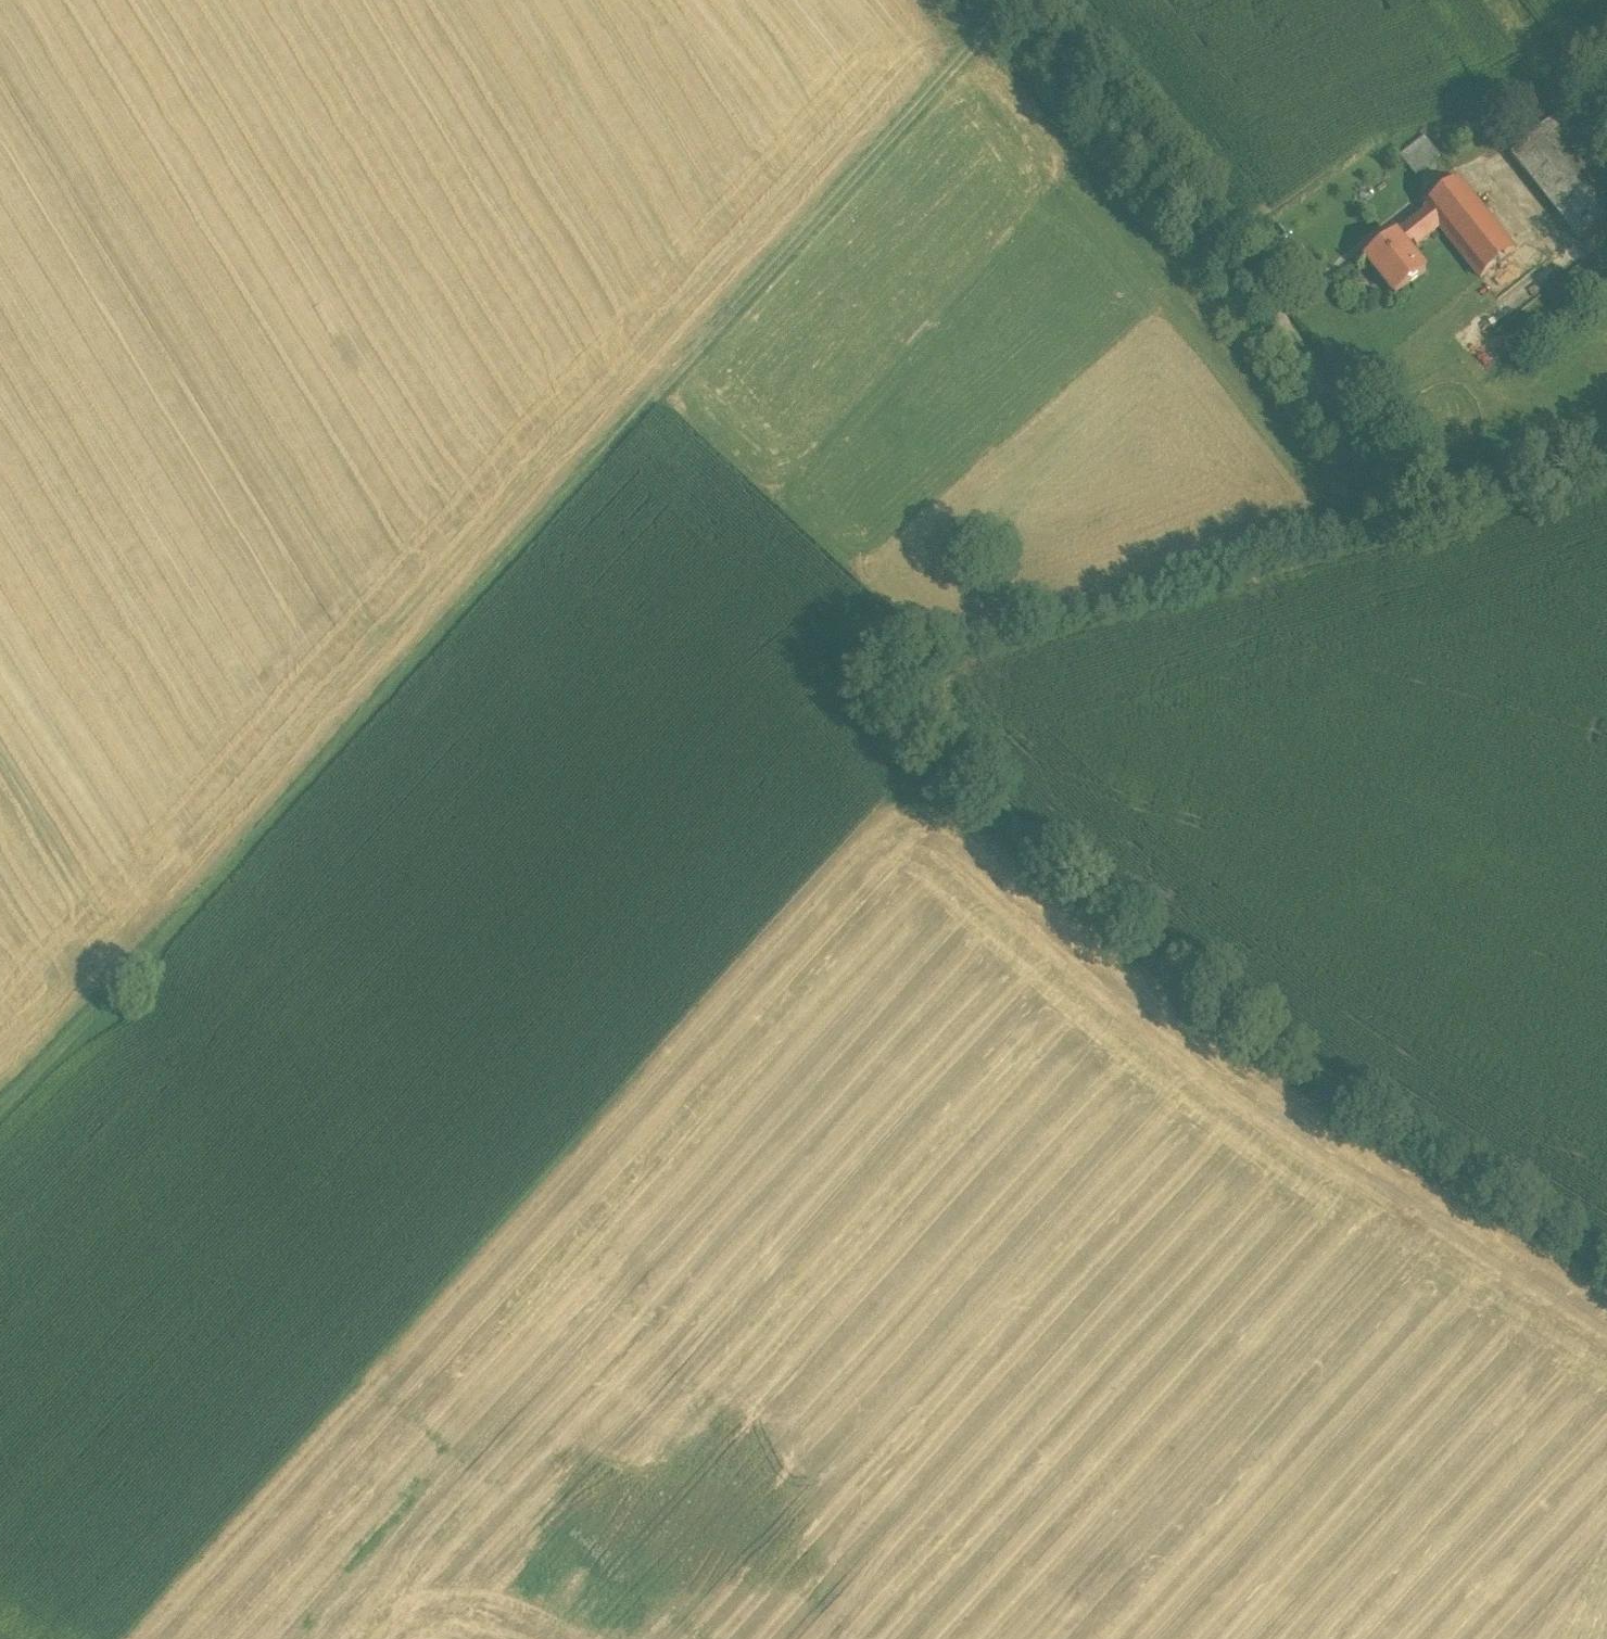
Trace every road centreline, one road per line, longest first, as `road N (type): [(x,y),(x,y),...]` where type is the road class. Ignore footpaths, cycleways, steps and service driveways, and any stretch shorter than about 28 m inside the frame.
road 1 (track): [(0,1113),(146,965),(1018,0)]

